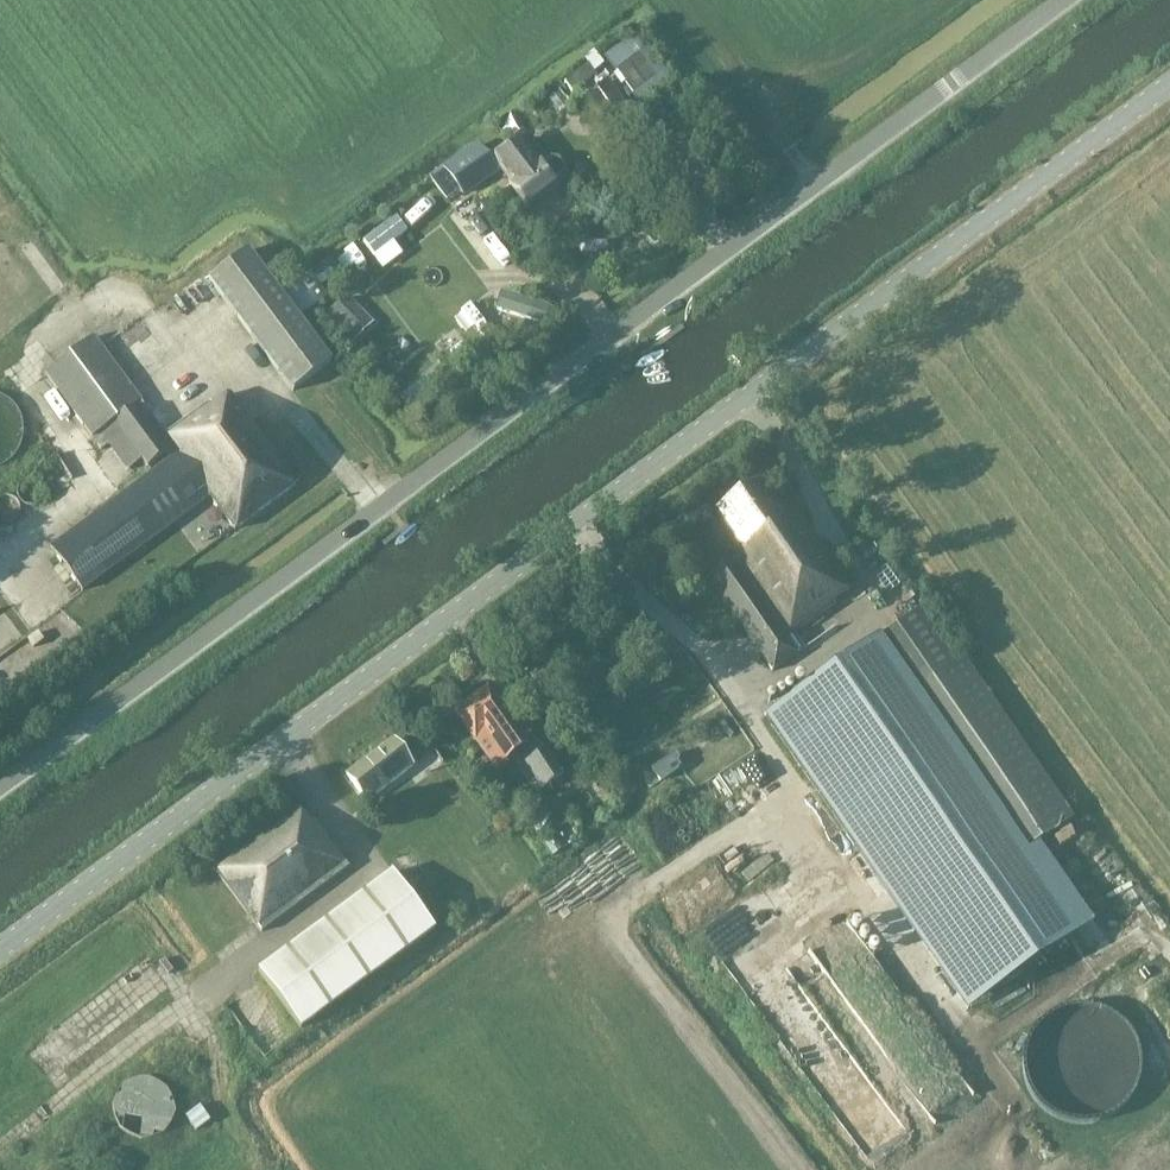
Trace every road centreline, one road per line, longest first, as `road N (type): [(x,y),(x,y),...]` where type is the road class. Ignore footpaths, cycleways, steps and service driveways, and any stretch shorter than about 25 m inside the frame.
road 1 (tertiary): [(0,951),(1169,86)]
road 2 (unclassified): [(0,786),(1064,0)]

